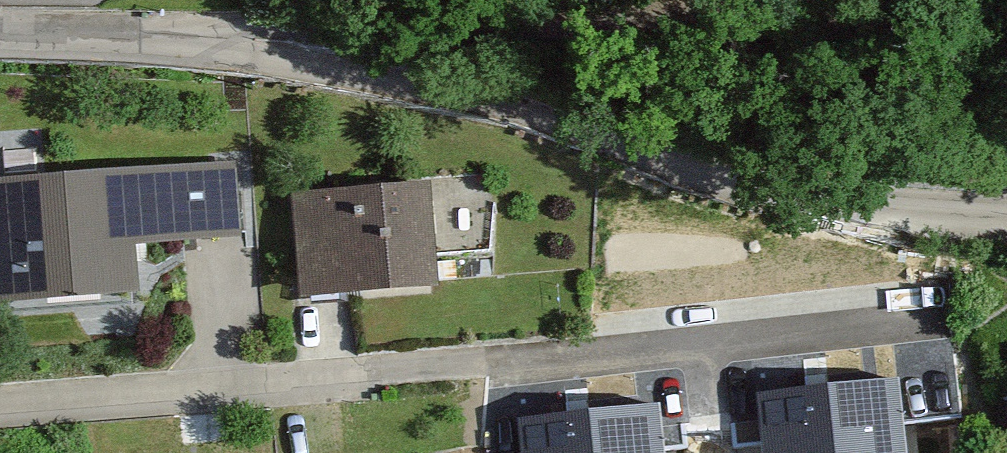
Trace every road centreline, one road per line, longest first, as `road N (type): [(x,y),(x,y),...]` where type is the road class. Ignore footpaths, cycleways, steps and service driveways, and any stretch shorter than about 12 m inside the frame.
road 1 (residential): [(203,51),(363,71),(845,204),(1006,222)]
road 2 (residential): [(711,0),(203,51)]
road 3 (residential): [(0,36),(203,51)]

